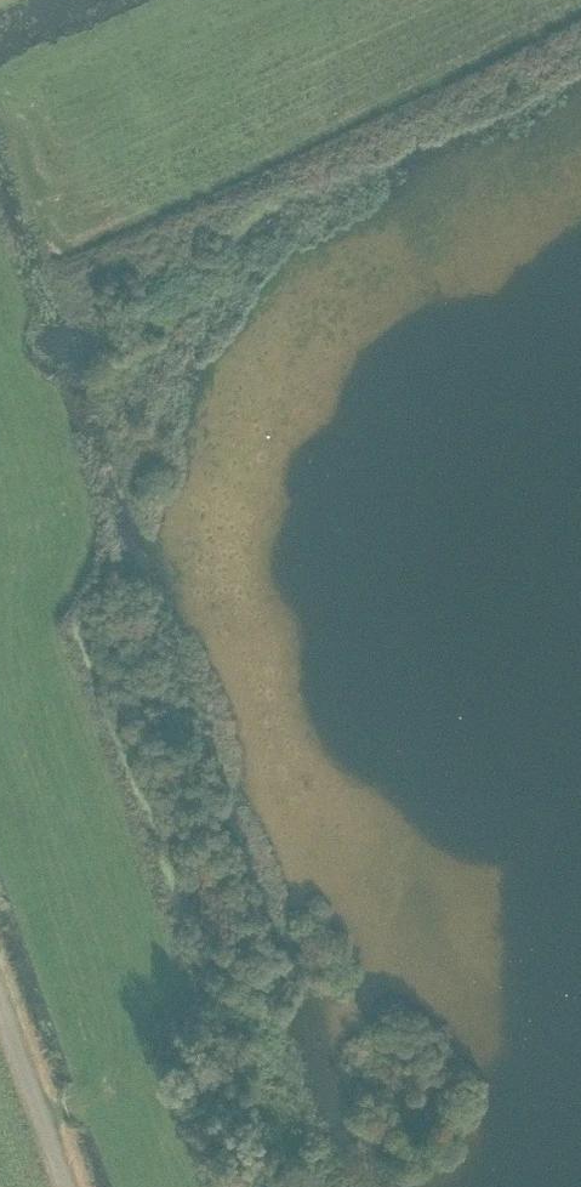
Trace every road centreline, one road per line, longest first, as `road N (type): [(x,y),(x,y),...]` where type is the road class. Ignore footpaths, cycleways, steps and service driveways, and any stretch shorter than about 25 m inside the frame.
road 1 (track): [(66,1186),(0,1006)]

